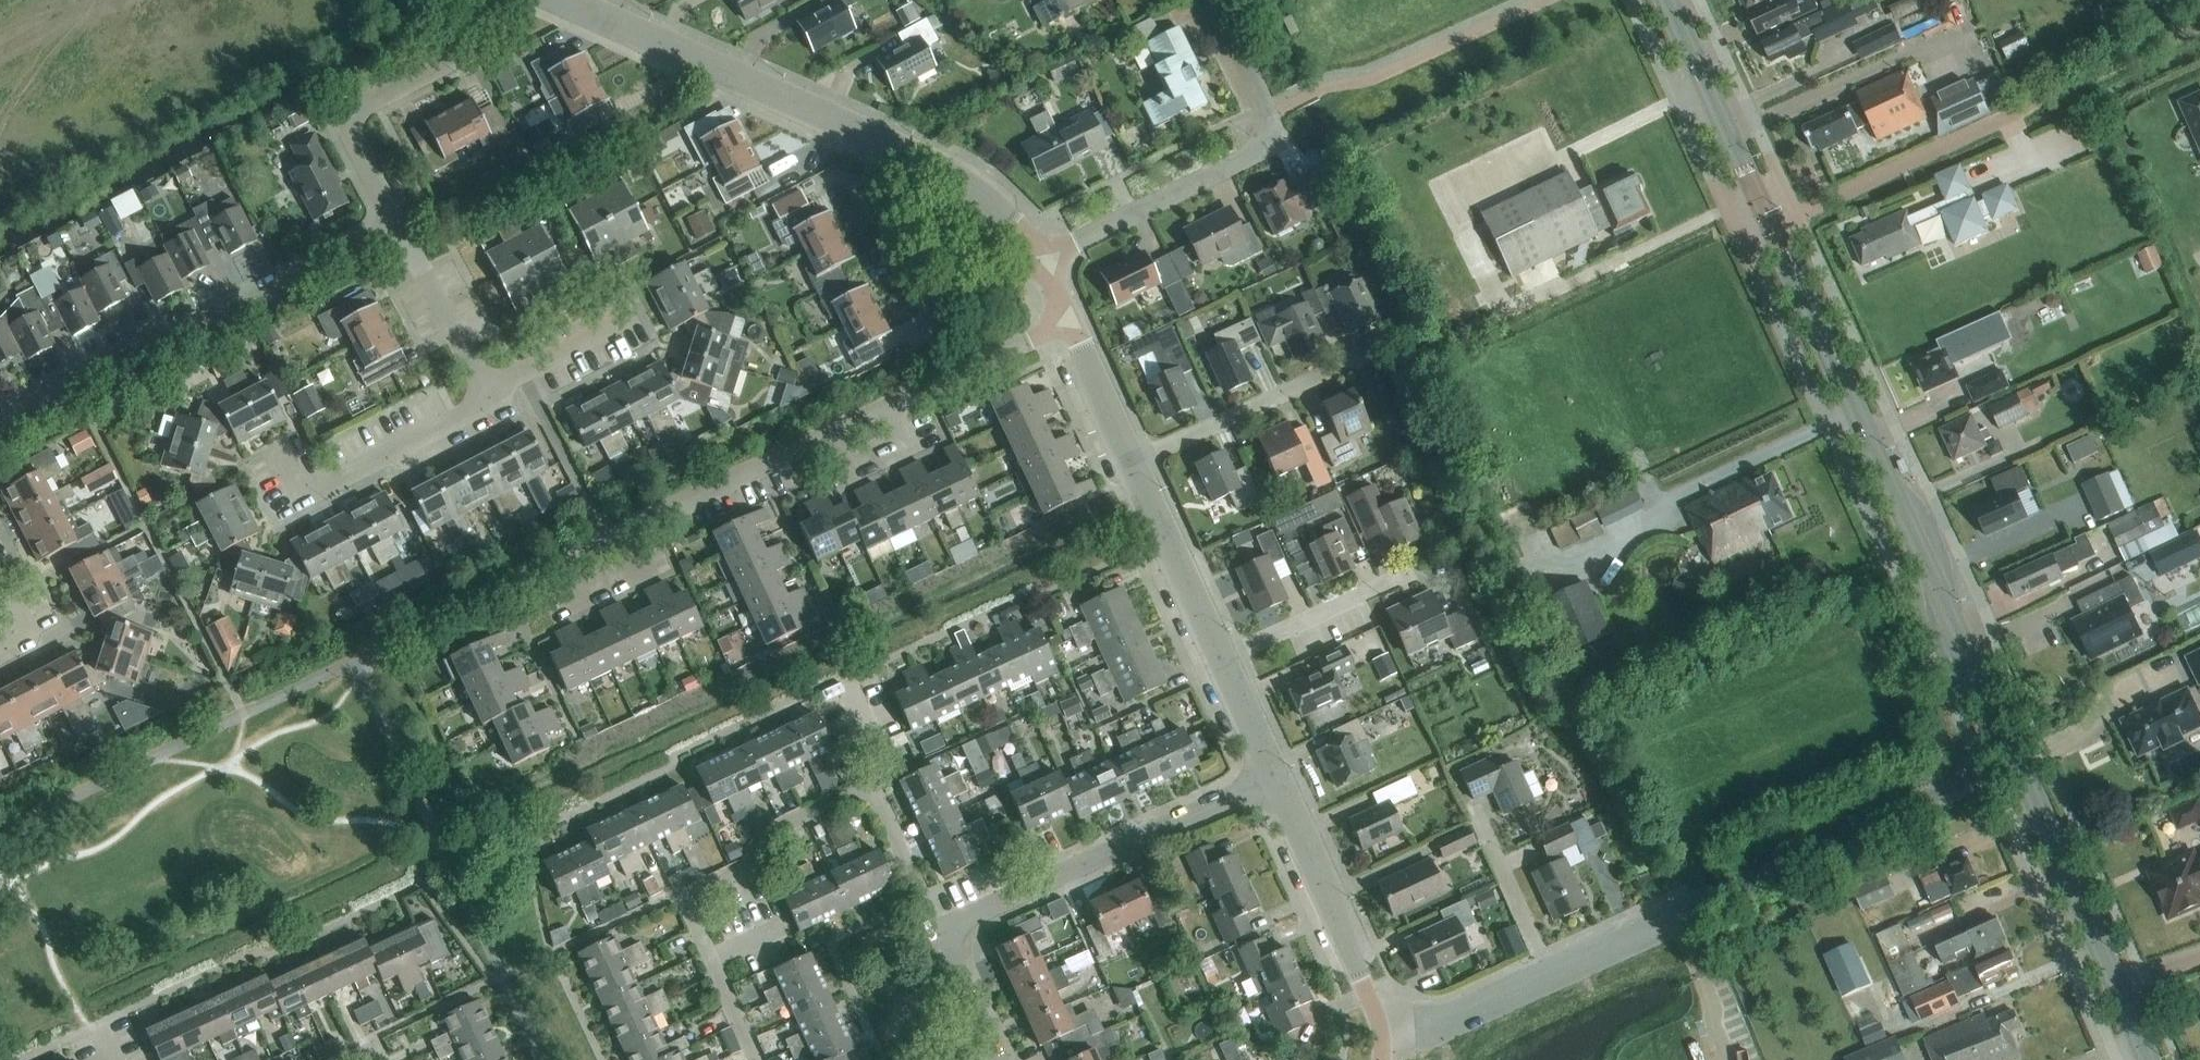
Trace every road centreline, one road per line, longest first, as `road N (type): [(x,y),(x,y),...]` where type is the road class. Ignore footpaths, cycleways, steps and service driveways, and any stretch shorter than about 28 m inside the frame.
road 1 (secondary): [(2118,987),(1667,0)]
road 2 (residential): [(943,935),(872,785),(766,828),(748,871),(682,902),(754,1059)]
road 3 (residential): [(587,553),(1065,327)]
road 4 (residential): [(0,425),(388,224)]
road 5 (residential): [(1038,269),(1285,142),(1213,0)]
road 6 (residential): [(943,935),(1272,779)]
road 7 (residential): [(877,135),(566,0)]
road 8 (residential): [(1038,269),(924,321),(866,195),(877,135)]
road 9 (residential): [(388,224),(344,130),(353,115),(452,65),(481,0)]
road 10 (residential): [(1385,1047),(1360,968),(1272,779)]
road 11 (residential): [(279,455),(303,499),(489,405)]
road 12 (residential): [(1130,462),(1334,367)]
road 13 (residential): [(1038,269),(1019,228),(968,178),(877,135)]
road 14 (residential): [(1218,658),(1130,462)]
road 15 (residential): [(489,405),(388,224)]
road 16 (residential): [(1218,658),(1407,575)]
road 17 (residential): [(1547,976),(1475,812)]
road 18 (residential): [(1385,1047),(1547,976)]
road 19 (residential): [(489,405),(523,370),(632,314)]
road 20 (residential): [(1547,976),(1697,909)]
road 21 (residential): [(1130,462),(1065,327)]
road 22 (residential): [(998,1059),(943,935)]
road 23 (residential): [(1272,779),(1218,658)]

